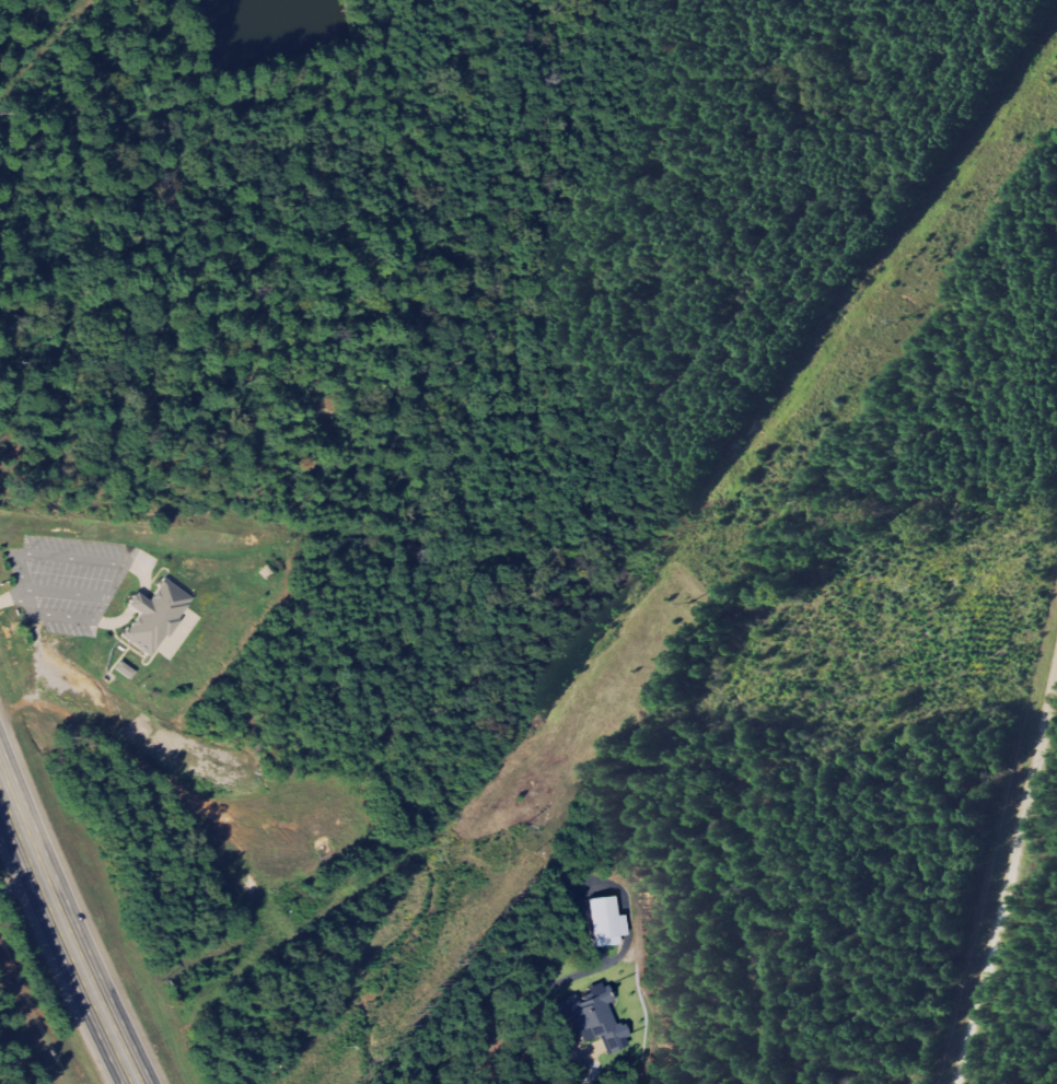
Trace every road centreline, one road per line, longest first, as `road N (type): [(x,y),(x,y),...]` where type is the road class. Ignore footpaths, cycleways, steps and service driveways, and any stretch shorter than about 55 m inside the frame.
road 1 (trunk): [(139,1083),(0,772)]

